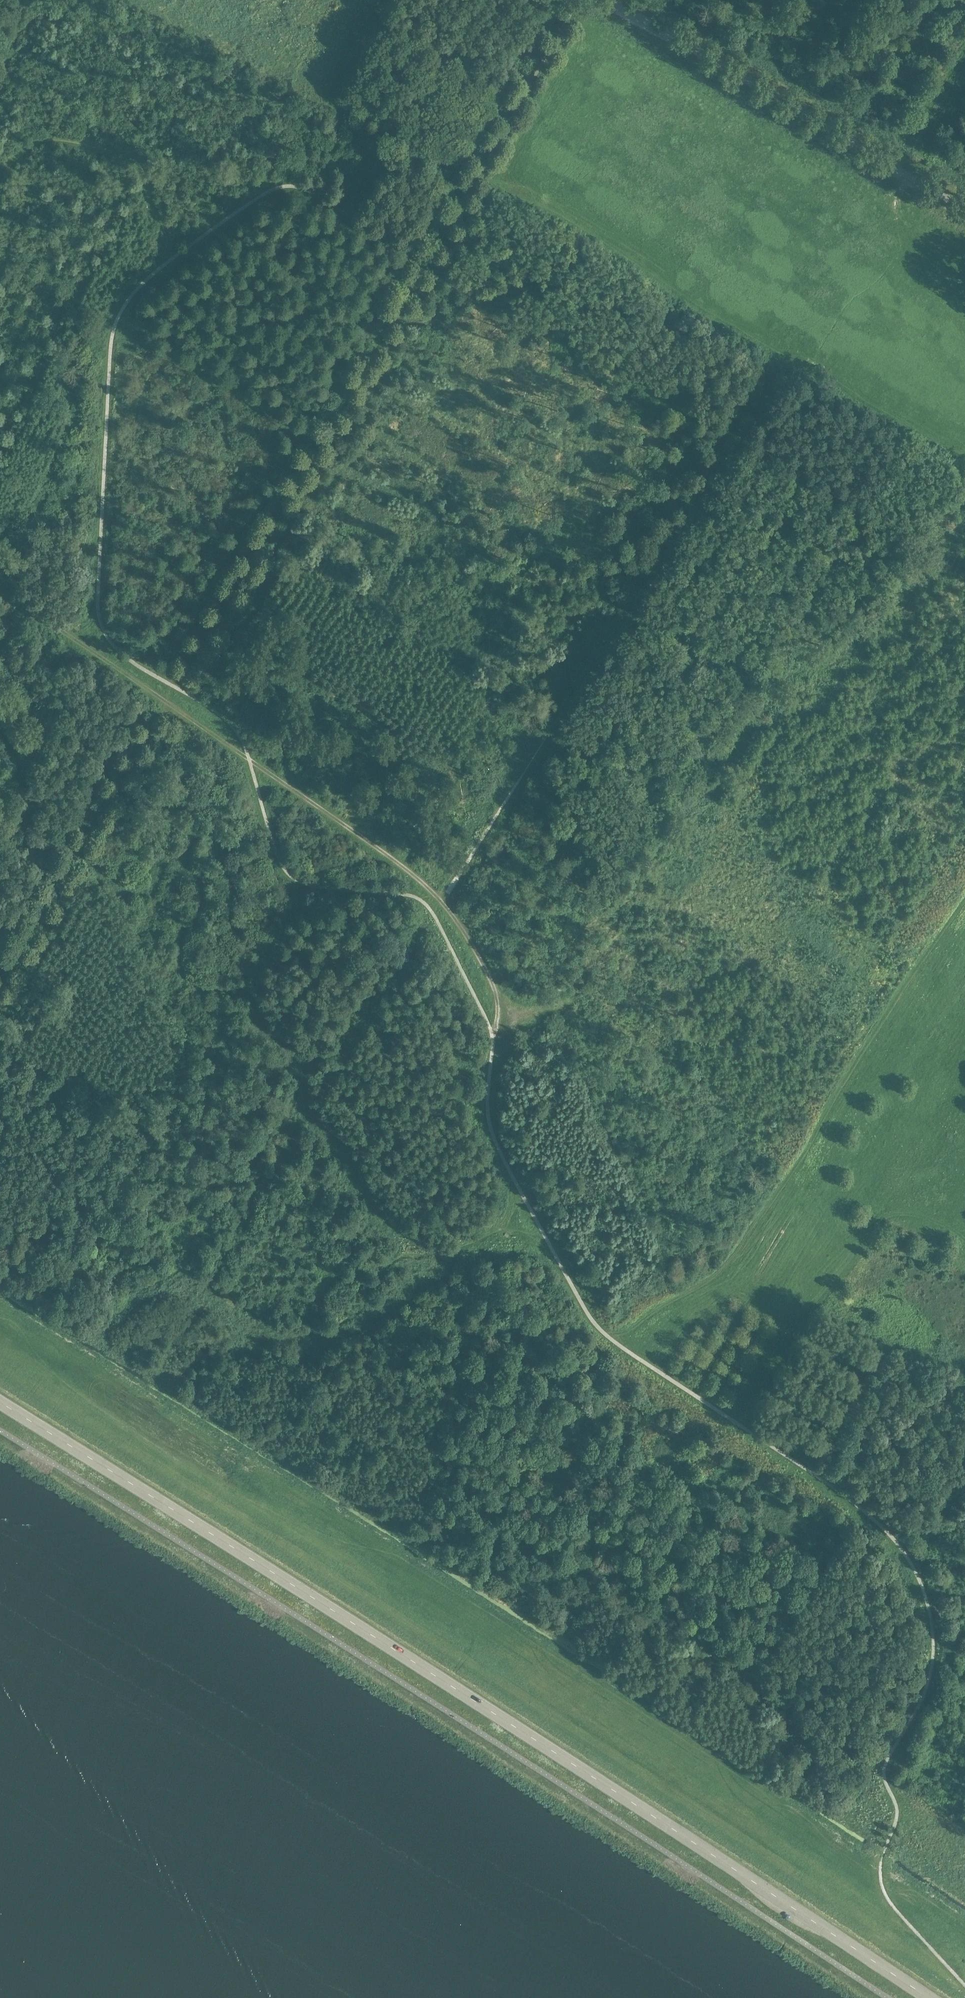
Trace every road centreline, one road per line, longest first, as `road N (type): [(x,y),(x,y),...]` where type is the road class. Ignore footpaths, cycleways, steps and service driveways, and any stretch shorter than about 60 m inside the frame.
road 1 (tertiary): [(931,1997),(0,1403)]
road 2 (track): [(616,1343),(712,1280),(744,1244),(964,904)]
road 3 (track): [(0,591),(396,861),(441,902)]
road 4 (unclassified): [(964,212),(611,0)]
road 5 (track): [(0,979),(166,702)]
road 6 (track): [(964,337),(894,219),(895,196),(964,83)]
road 7 (track): [(441,902),(487,973),(497,1015)]

